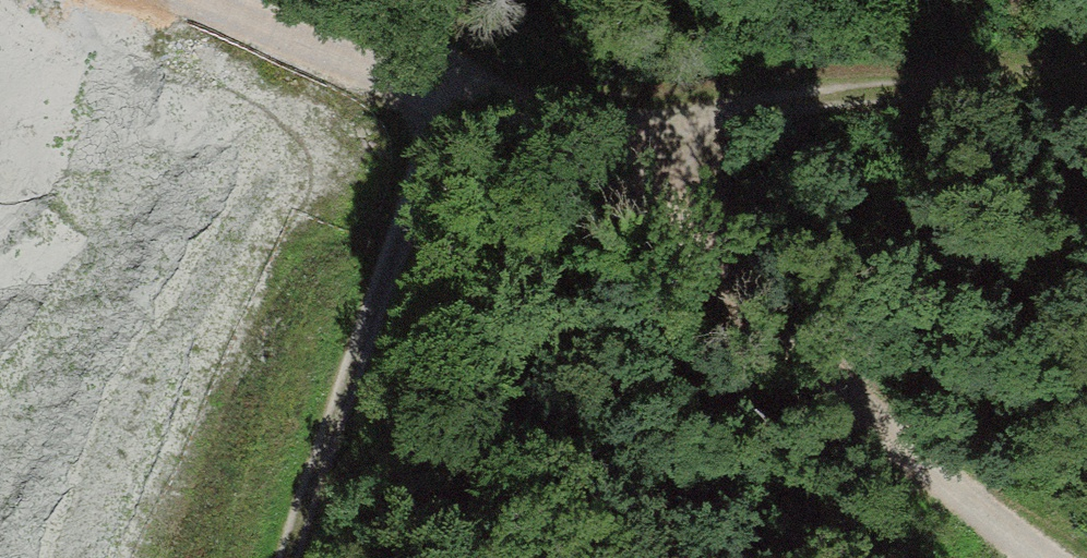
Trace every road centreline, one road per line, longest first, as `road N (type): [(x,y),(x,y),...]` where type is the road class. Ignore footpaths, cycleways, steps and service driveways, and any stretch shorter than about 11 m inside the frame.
road 1 (track): [(287,557),(459,107),(1086,62)]
road 2 (track): [(1055,557),(459,107),(351,0)]

